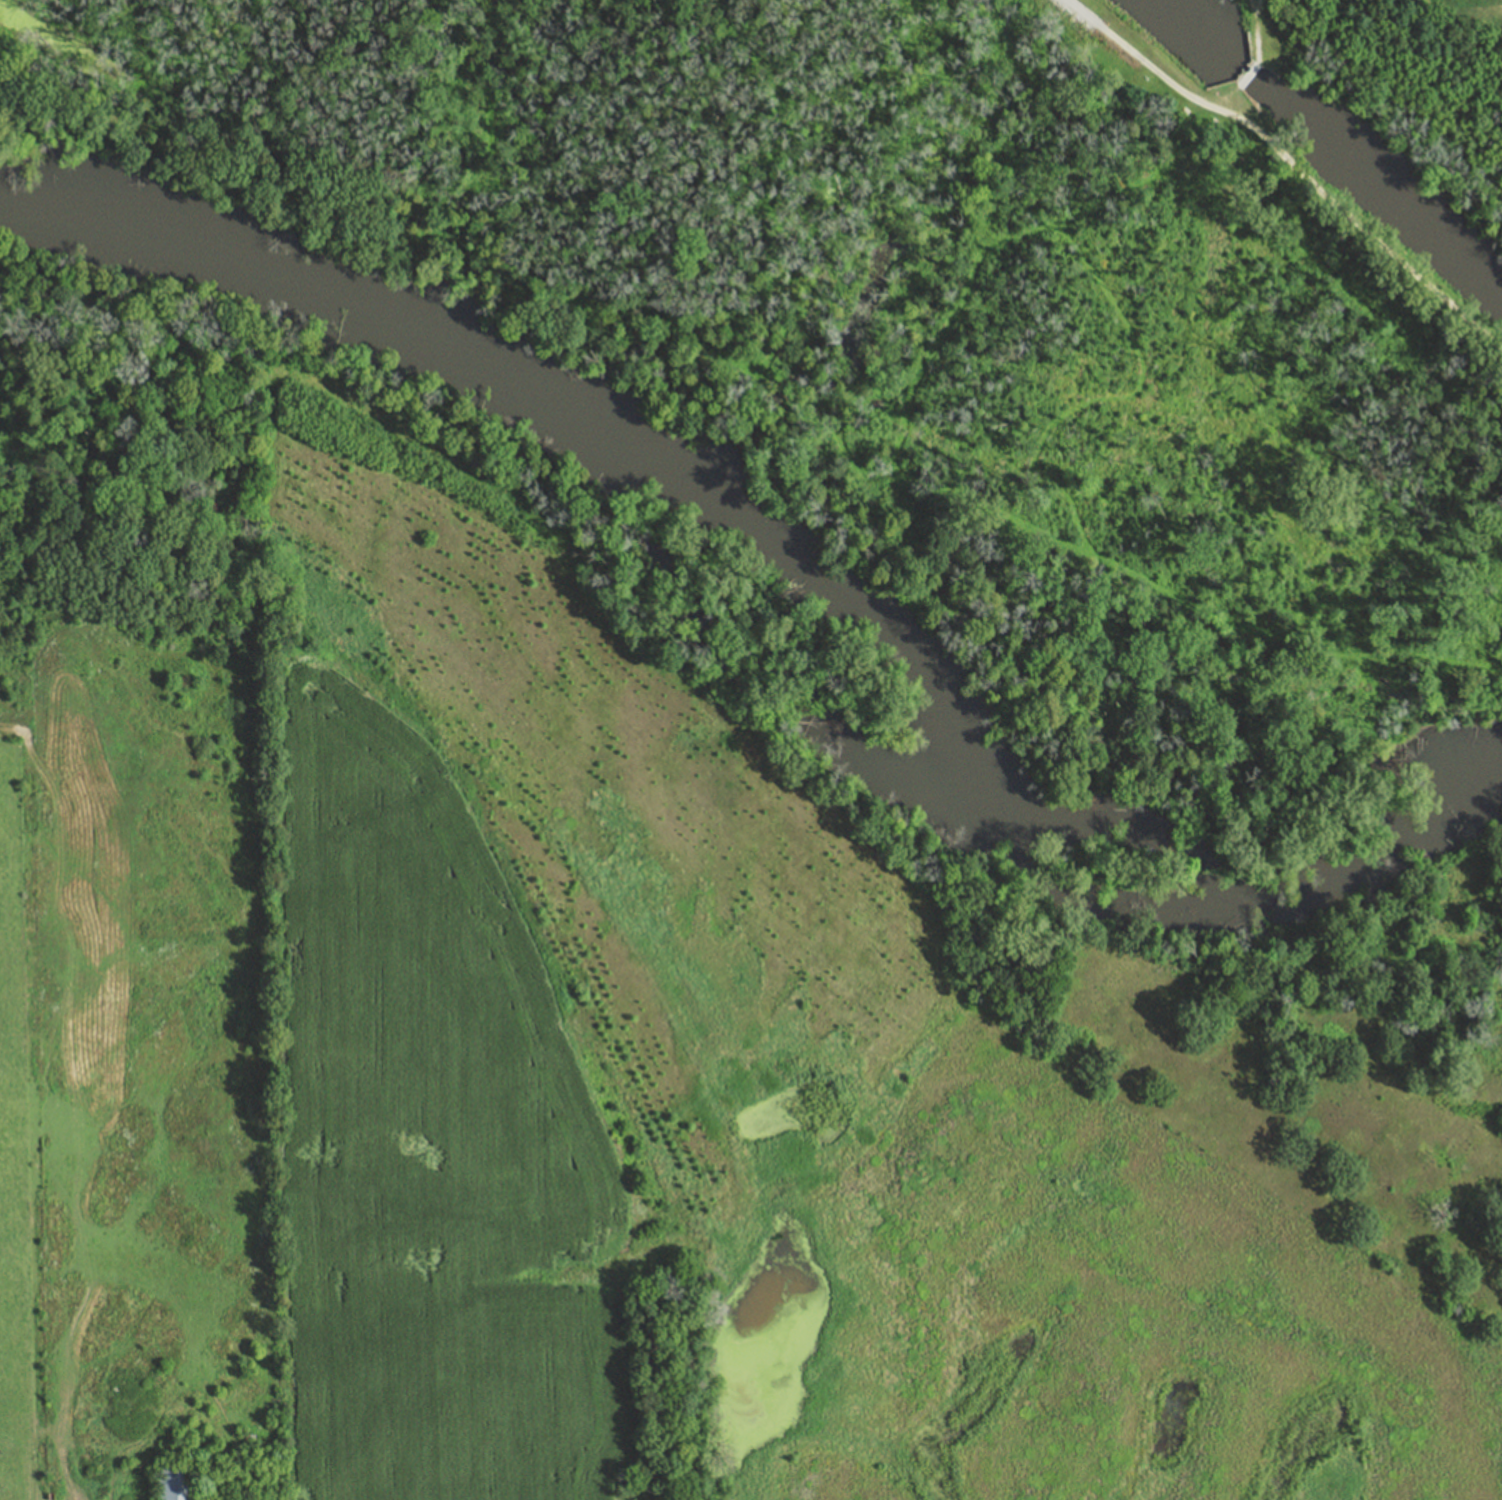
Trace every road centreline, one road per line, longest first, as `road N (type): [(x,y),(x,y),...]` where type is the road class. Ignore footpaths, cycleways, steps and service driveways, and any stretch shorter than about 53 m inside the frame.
road 1 (track): [(1069,0),(1256,129),(1501,342)]

